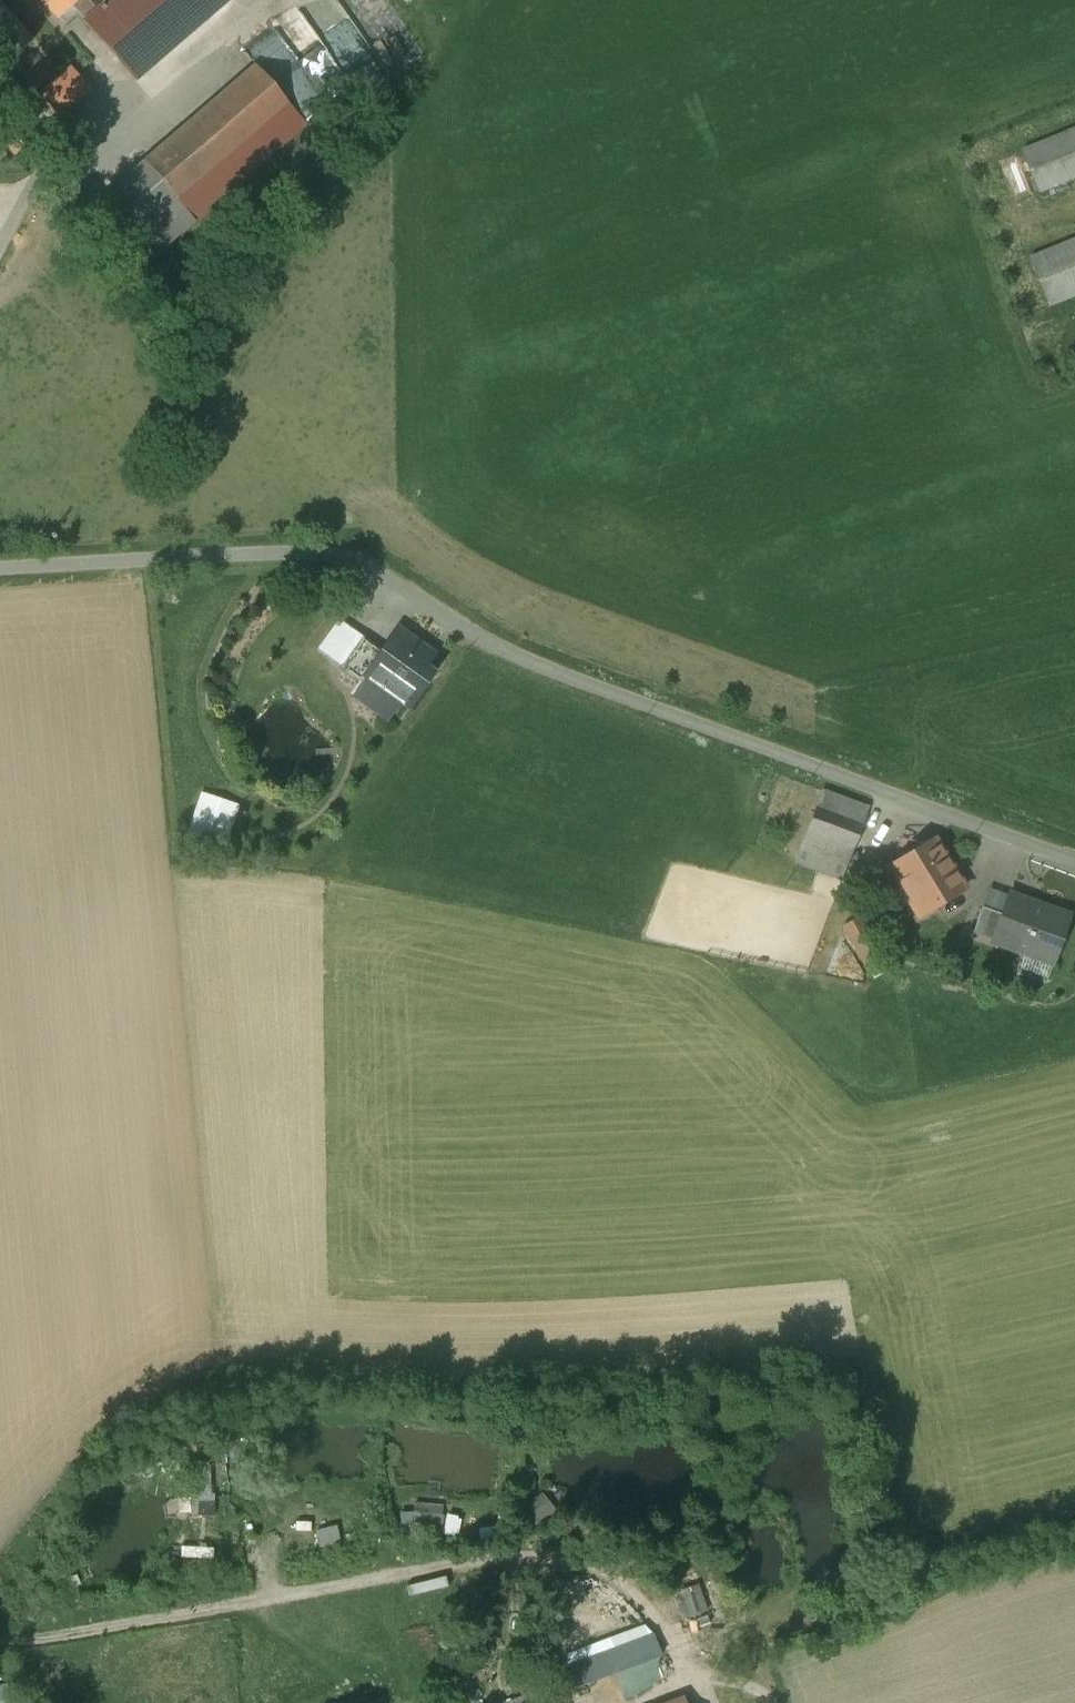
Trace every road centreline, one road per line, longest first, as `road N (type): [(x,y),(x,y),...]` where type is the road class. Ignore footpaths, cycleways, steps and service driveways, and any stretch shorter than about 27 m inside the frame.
road 1 (unclassified): [(1074,858),(488,642),(373,560),(342,548),(0,565)]
road 2 (track): [(776,1702),(753,1654),(681,1653),(620,1585),(559,1559),(521,1558),(239,1612),(23,1635),(0,1630)]

